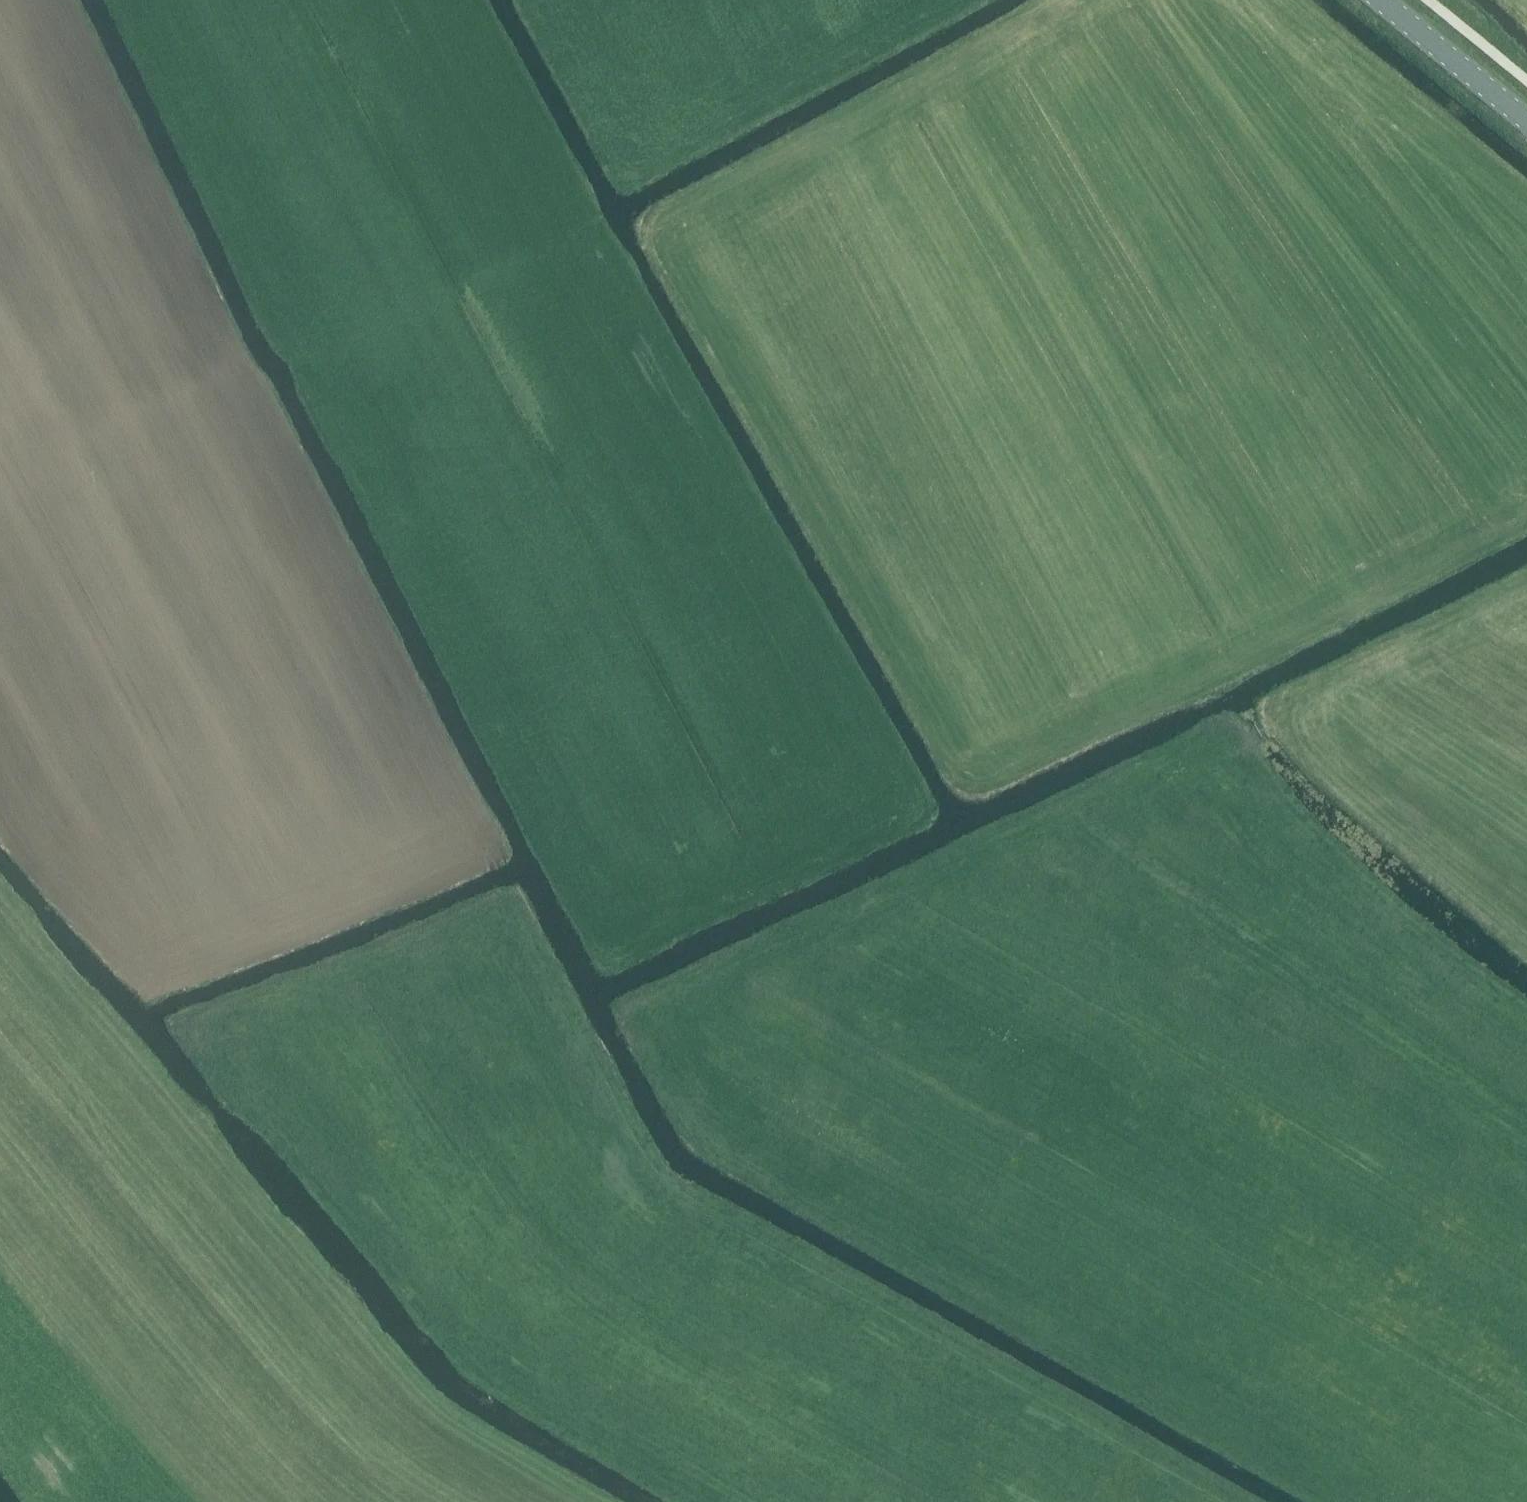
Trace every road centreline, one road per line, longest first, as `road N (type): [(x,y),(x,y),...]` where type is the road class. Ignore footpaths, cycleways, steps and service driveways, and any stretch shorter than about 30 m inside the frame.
road 1 (secondary): [(1526,119),(1379,0)]

